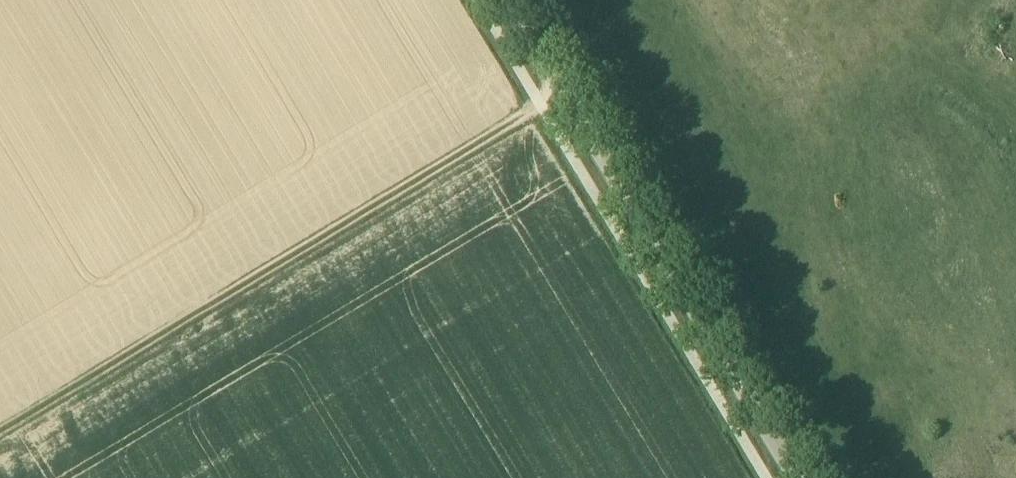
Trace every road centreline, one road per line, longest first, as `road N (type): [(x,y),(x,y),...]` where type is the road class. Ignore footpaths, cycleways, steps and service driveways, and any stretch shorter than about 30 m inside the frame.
road 1 (track): [(565,90),(0,428)]
road 2 (unclassified): [(511,0),(798,477)]

